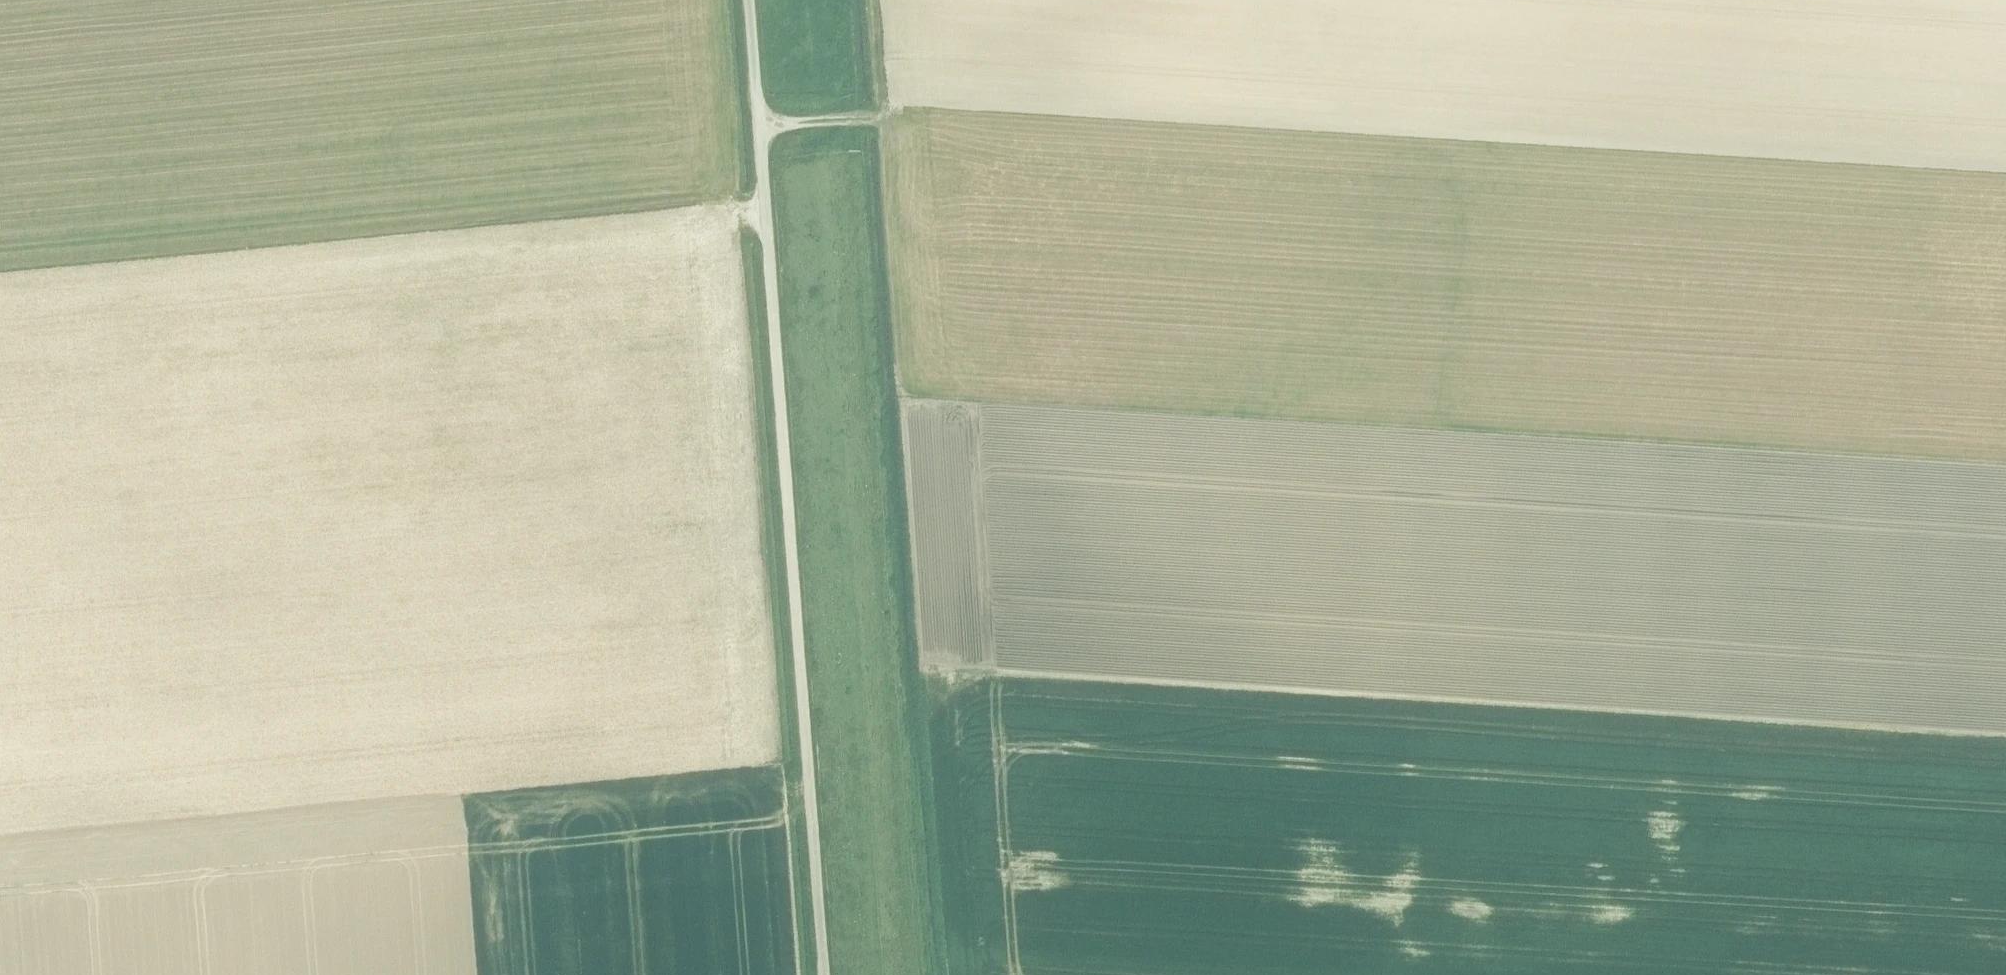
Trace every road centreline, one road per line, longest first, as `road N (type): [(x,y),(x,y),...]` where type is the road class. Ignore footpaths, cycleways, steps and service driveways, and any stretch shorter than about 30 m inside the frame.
road 1 (unclassified): [(818,974),(741,0)]

